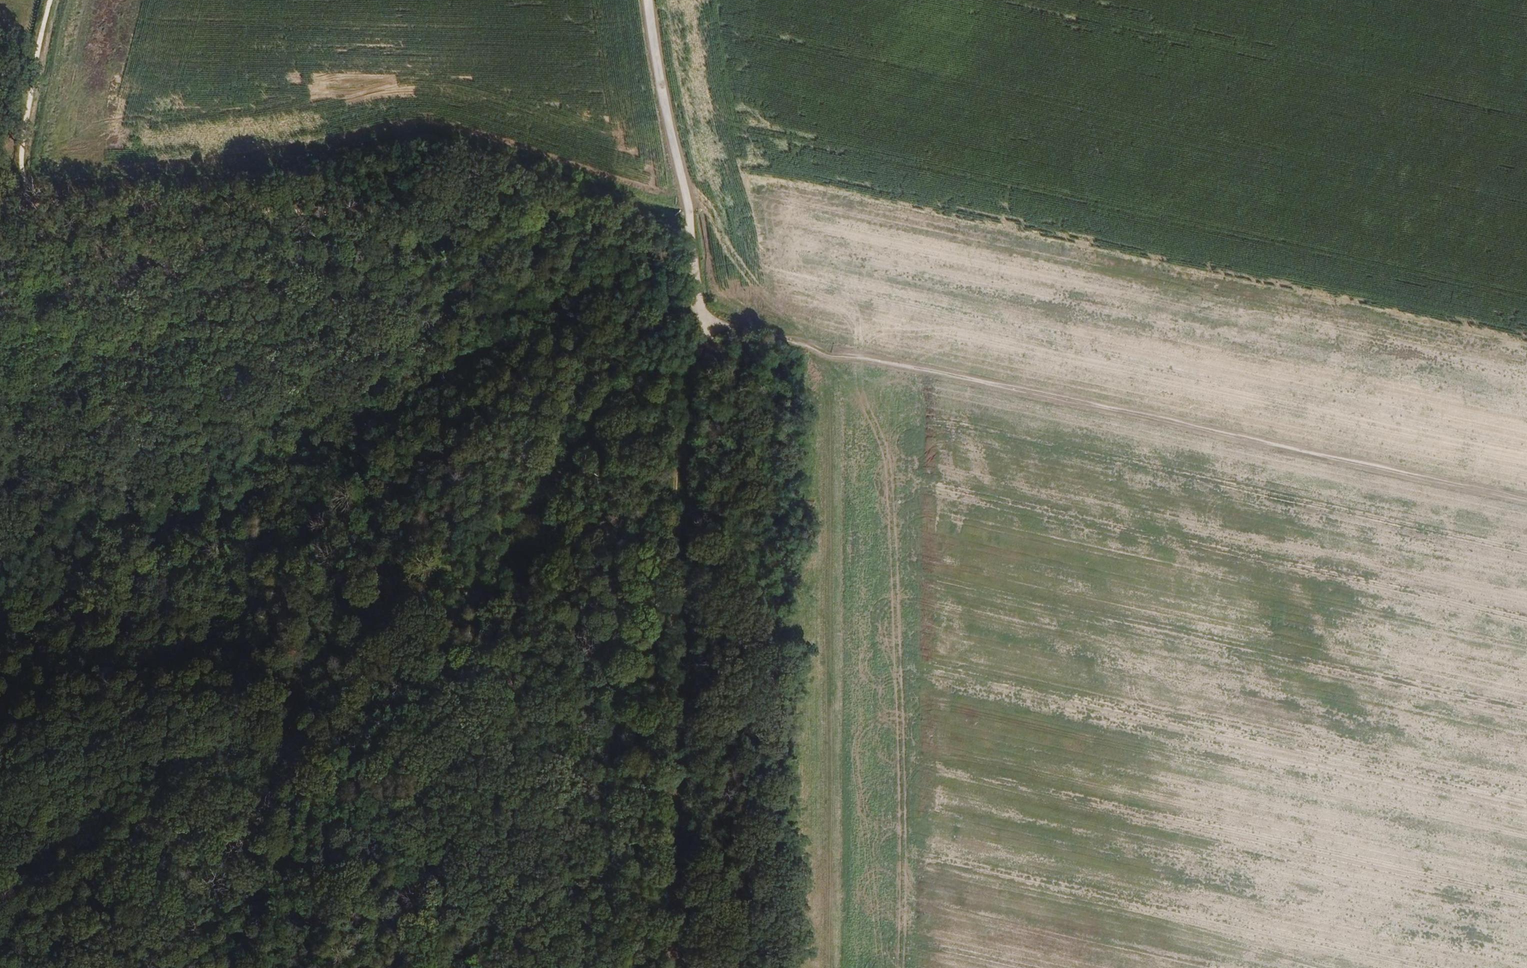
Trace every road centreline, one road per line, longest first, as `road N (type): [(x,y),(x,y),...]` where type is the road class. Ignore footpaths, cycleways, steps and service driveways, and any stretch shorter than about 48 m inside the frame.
road 1 (track): [(708,322),(768,329),(831,351),(1526,505)]
road 2 (track): [(42,196),(534,208),(692,229)]
road 3 (track): [(687,967),(673,725),(675,379)]
road 4 (track): [(692,229),(653,0)]

